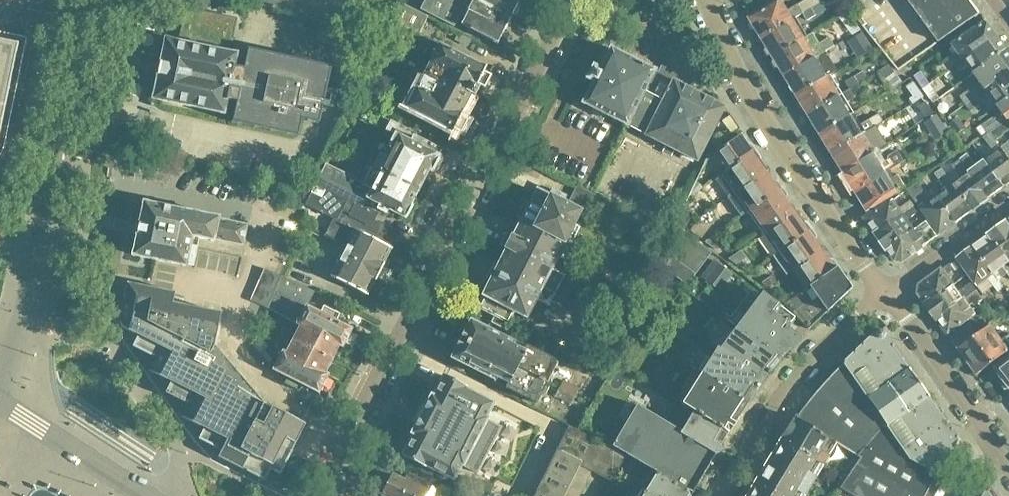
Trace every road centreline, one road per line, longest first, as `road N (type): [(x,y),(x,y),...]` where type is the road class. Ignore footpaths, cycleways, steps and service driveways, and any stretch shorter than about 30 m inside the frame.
road 1 (residential): [(570,0),(315,495)]
road 2 (residential): [(0,372),(16,330),(86,0)]
road 3 (residential): [(888,293),(772,133),(707,0)]
road 4 (residential): [(888,293),(772,406),(721,495)]
road 5 (residential): [(999,447),(888,293)]
road 6 (tertiary): [(147,495),(0,402)]
road 7 (residential): [(888,293),(1008,205)]

